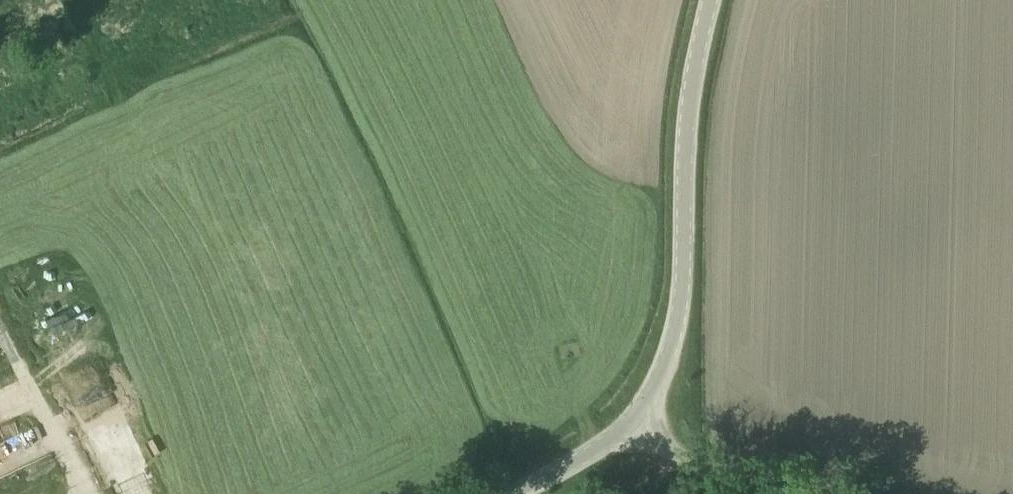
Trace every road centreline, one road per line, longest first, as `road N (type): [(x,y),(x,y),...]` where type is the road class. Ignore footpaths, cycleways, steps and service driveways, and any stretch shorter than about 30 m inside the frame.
road 1 (tertiary): [(635,425),(679,314),(683,159),(708,0)]
road 2 (residential): [(780,493),(693,466),(635,425)]
road 3 (tertiary): [(635,425),(510,493)]

